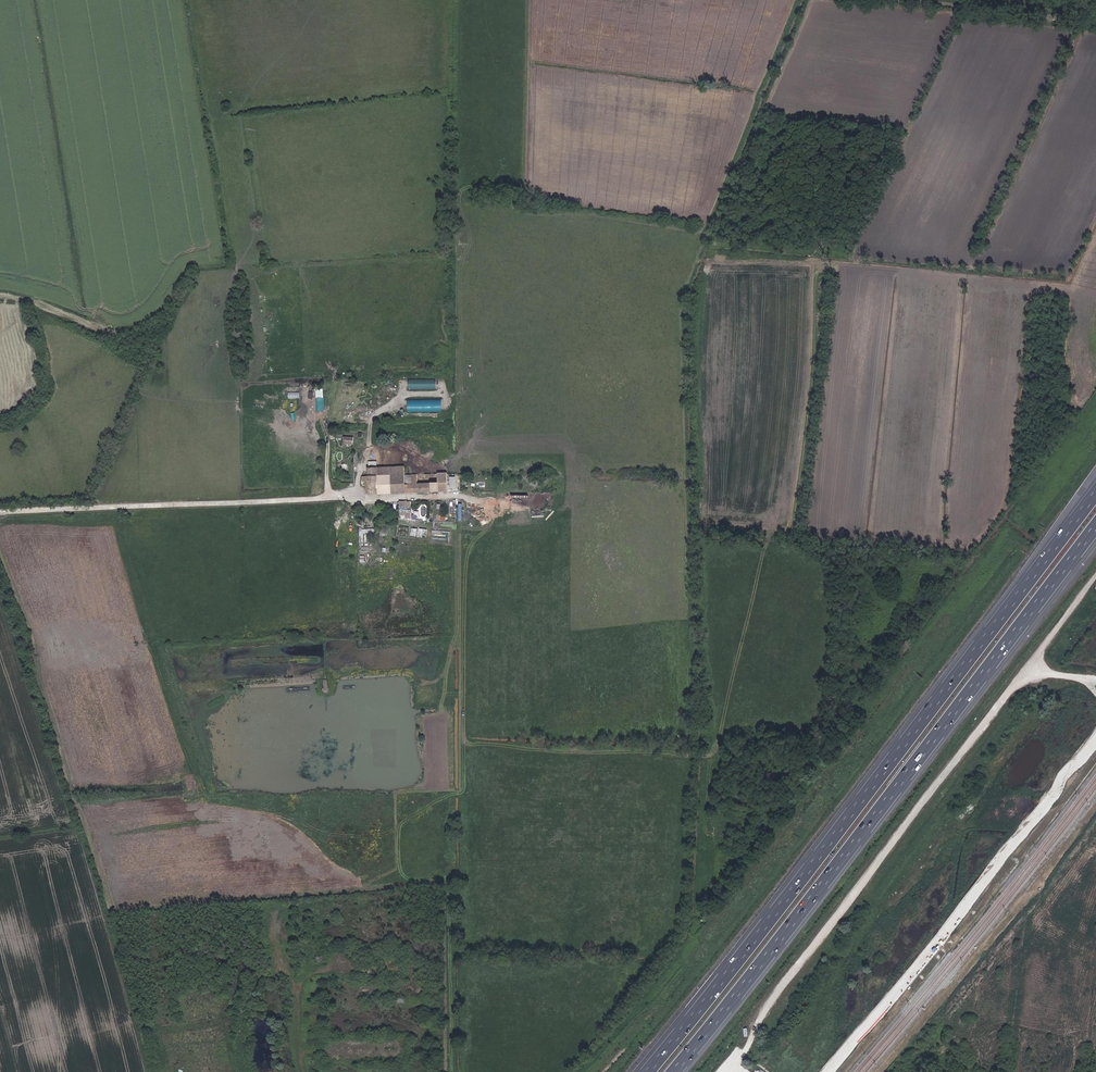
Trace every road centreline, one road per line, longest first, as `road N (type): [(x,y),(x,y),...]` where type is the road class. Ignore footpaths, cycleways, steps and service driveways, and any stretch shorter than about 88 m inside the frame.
road 1 (motorway): [(1095,492),(648,1071)]
road 2 (motorway): [(677,1071),(1095,527)]
road 3 (residential): [(0,515),(349,494)]

